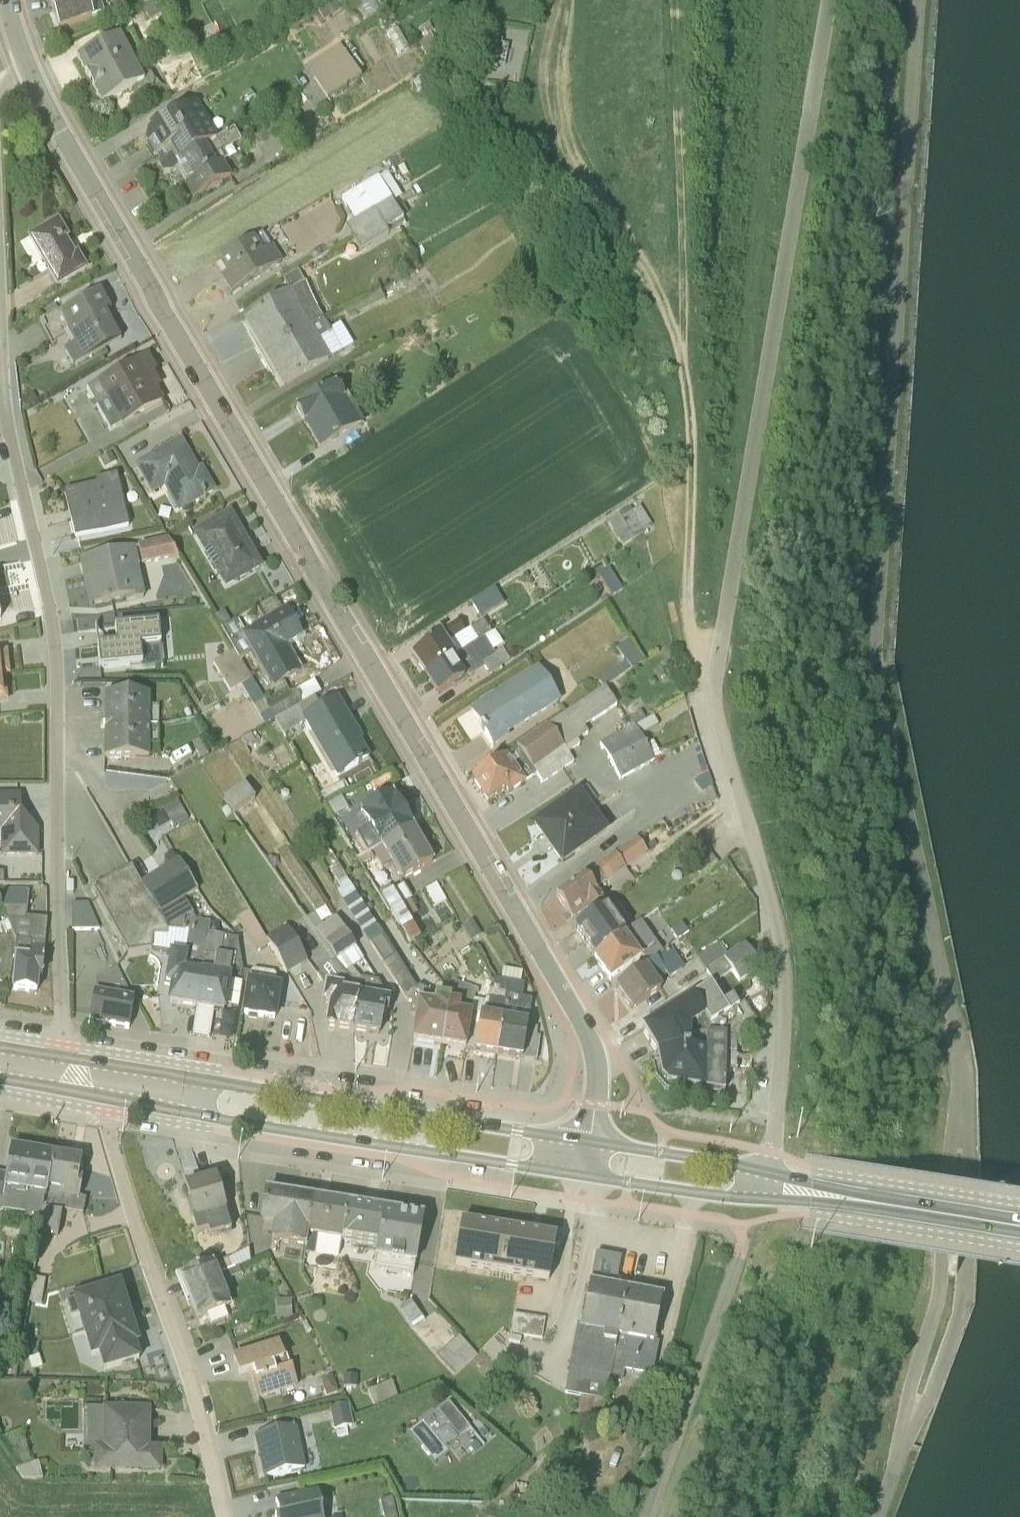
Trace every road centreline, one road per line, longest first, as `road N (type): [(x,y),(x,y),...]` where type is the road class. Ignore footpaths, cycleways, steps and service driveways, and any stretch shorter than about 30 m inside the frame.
road 1 (residential): [(585,1142),(593,1057),(580,1029),(25,70)]
road 2 (residential): [(60,1059),(57,664),(6,411),(0,328)]
road 3 (unclassified): [(765,1176),(777,1109),(780,951),(716,723),(716,669)]
road 4 (primary): [(585,1142),(117,1070)]
road 5 (primary): [(112,1100),(578,1179)]
road 6 (residential): [(112,1100),(108,1144),(161,1287),(220,1516)]
road 7 (track): [(557,0),(539,81),(576,181),(648,271),(681,367)]
road 8 (track): [(681,367),(690,426),(685,592),(692,636),(716,669)]
road 9 (unclassified): [(644,1516),(737,1263)]
road 10 (primary): [(1019,1232),(806,1197)]
road 11 (primary): [(765,1176),(585,1142)]
road 12 (primary): [(578,1179),(755,1202)]

